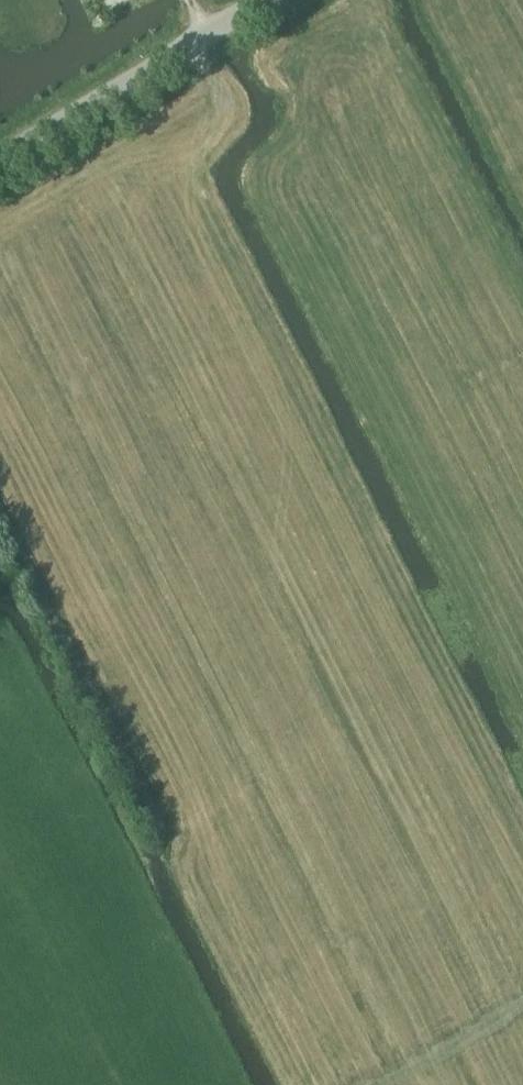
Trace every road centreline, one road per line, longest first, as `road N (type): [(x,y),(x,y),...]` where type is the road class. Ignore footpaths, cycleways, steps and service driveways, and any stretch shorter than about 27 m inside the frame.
road 1 (unclassified): [(0,159),(264,0)]

